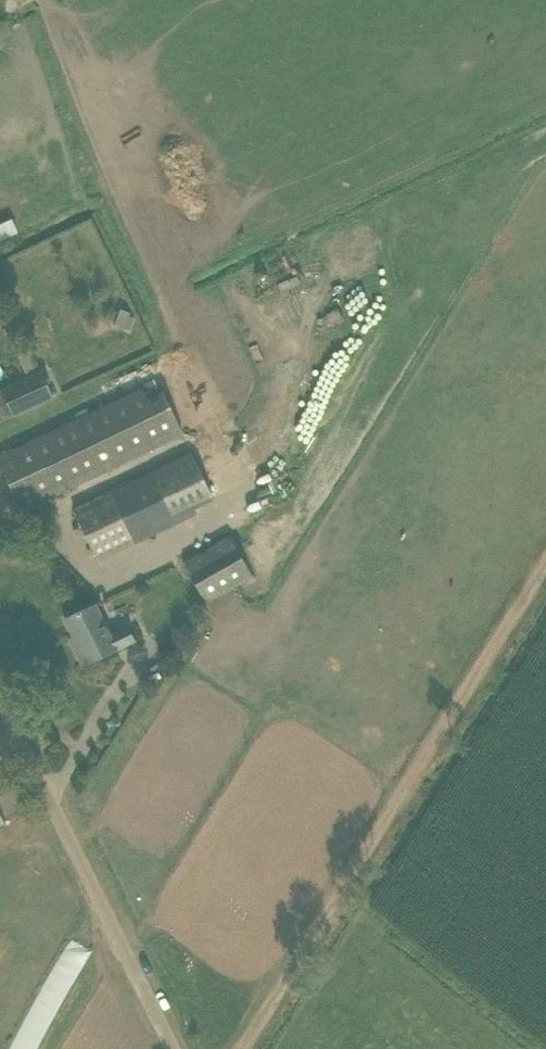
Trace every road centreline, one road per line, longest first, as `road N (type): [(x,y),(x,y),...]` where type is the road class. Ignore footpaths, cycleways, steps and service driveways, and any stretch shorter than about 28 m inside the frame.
road 1 (track): [(240,1048),(545,557)]
road 2 (unclassified): [(165,1048),(0,710)]

